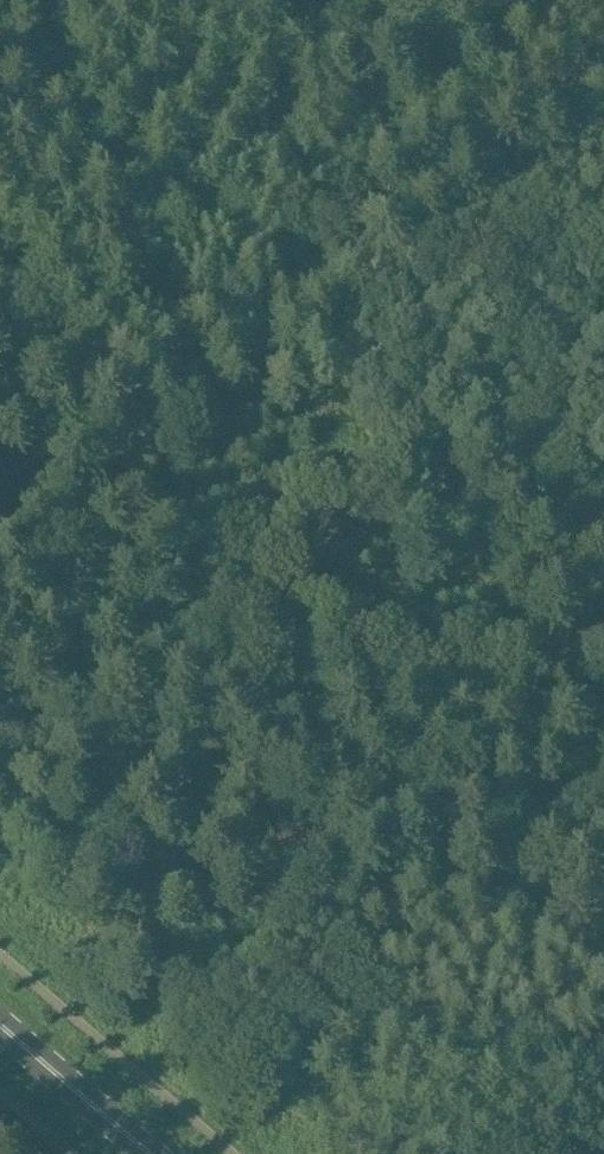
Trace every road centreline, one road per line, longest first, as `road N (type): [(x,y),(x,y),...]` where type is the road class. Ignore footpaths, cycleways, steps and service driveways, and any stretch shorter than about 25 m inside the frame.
road 1 (primary): [(162,1153),(0,1022)]

